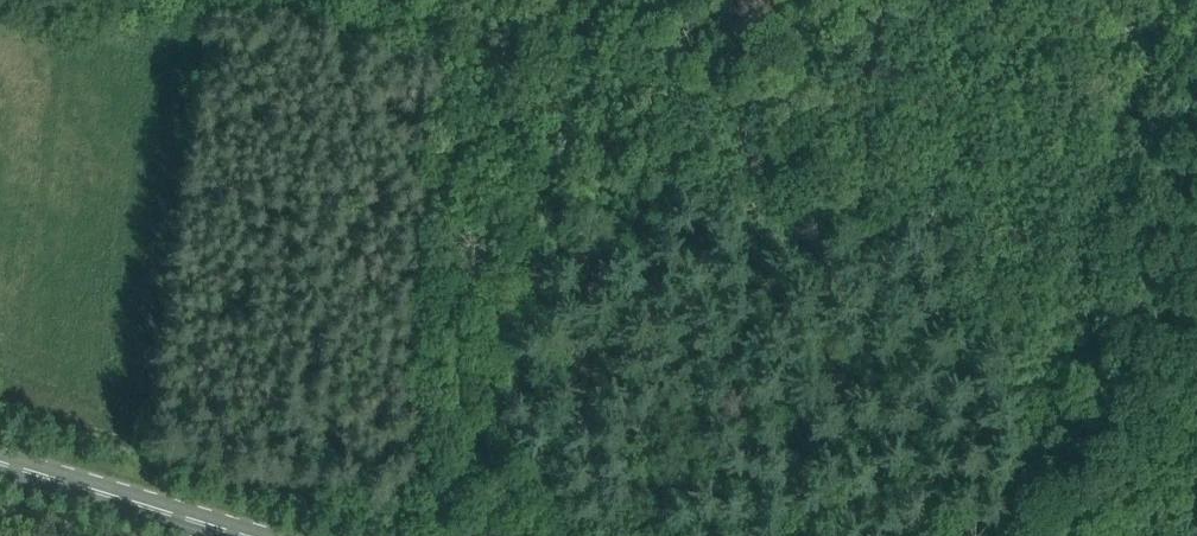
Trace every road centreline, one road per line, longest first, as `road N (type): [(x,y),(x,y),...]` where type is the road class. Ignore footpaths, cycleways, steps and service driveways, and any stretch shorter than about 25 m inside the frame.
road 1 (primary): [(242,535),(0,463)]

